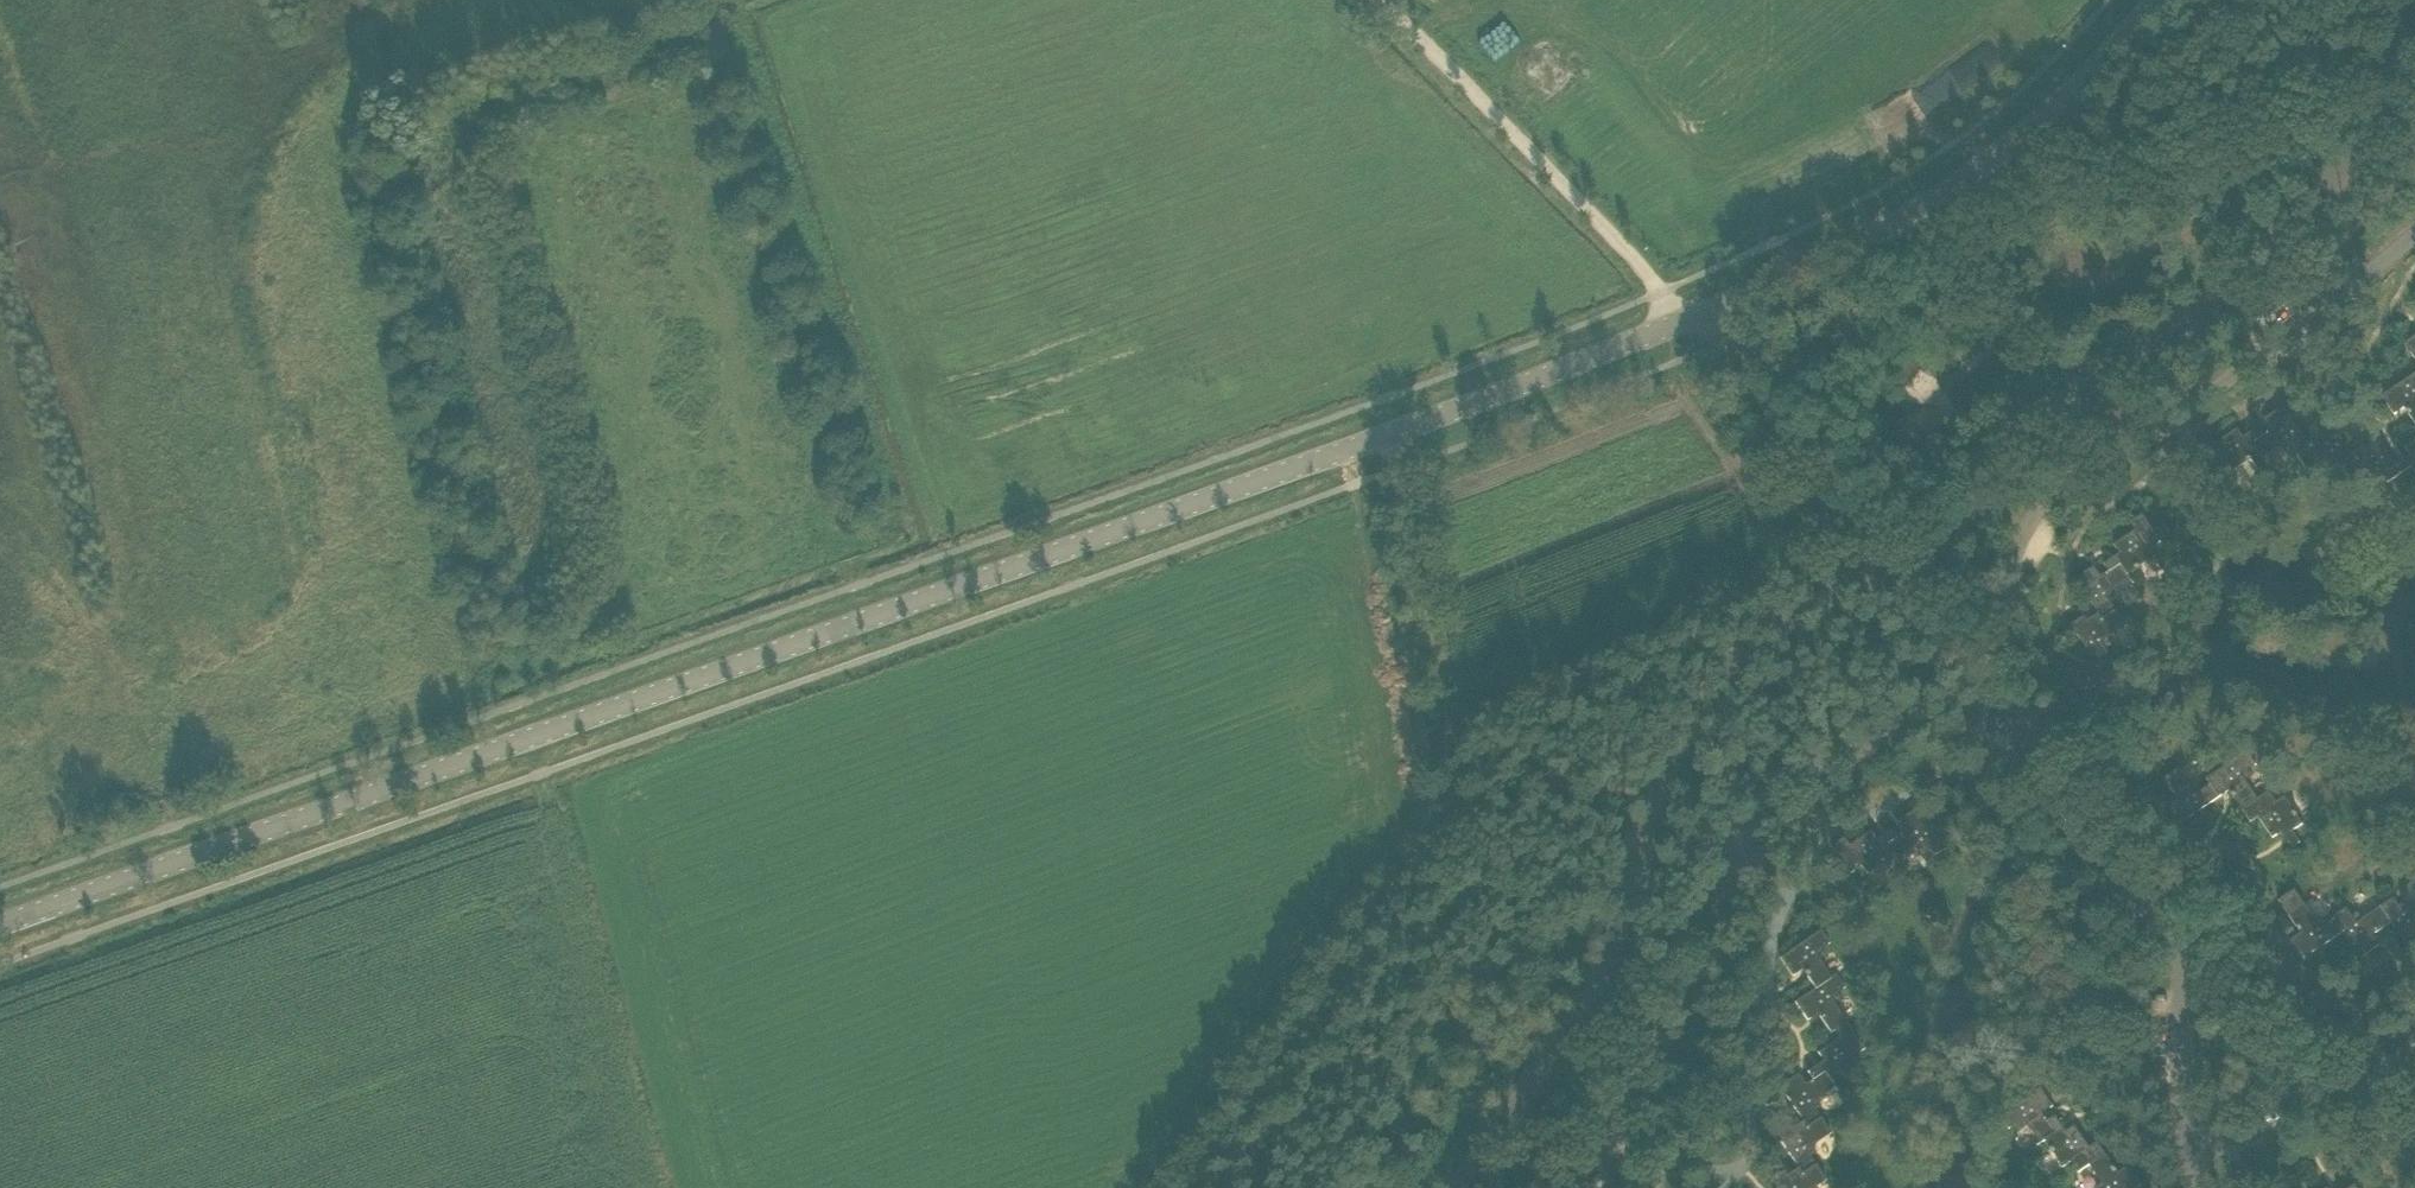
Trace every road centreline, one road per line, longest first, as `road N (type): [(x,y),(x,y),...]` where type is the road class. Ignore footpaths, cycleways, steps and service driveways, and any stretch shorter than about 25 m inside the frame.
road 1 (unclassified): [(0,927),(1555,373),(1807,268),(1903,215),(2018,130),(2153,0)]
road 2 (track): [(1389,477),(1447,768),(1367,915),(1178,1187)]
road 3 (track): [(1671,295),(1369,0)]

